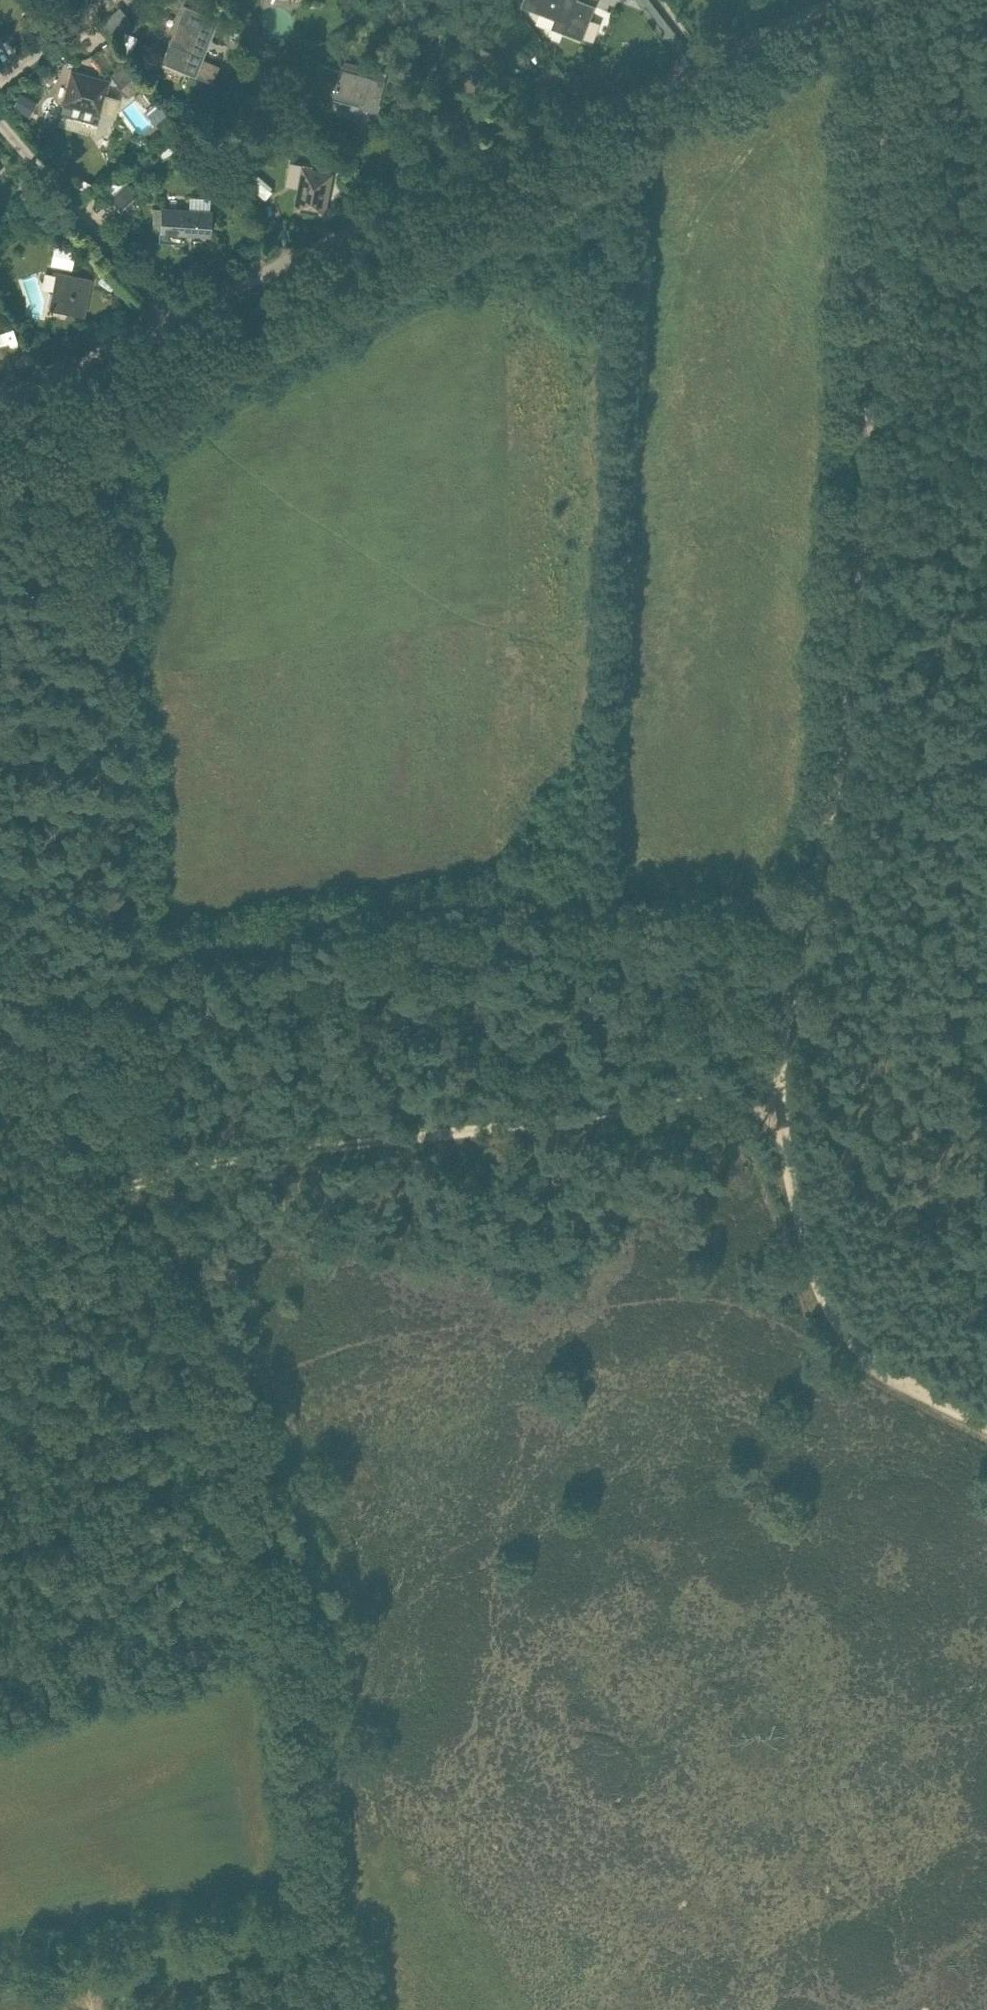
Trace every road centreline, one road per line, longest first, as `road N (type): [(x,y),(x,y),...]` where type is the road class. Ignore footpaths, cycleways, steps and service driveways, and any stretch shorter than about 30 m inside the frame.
road 1 (track): [(788,1085),(847,756),(884,0)]
road 2 (track): [(207,1158),(207,1263),(343,1599),(328,1720),(339,1866),(323,1902),(223,1937),(91,1966),(103,2009)]
road 3 (track): [(788,1085),(438,1123),(207,1158),(0,1235)]
road 4 (unclassified): [(173,316),(836,0)]
road 5 (track): [(788,1085),(801,1234),(832,1329),(867,1360),(986,1427)]
road 6 (residential): [(173,316),(0,121)]
road 7 (unclassified): [(0,400),(173,316)]
road 8 (residential): [(0,79),(104,0)]

